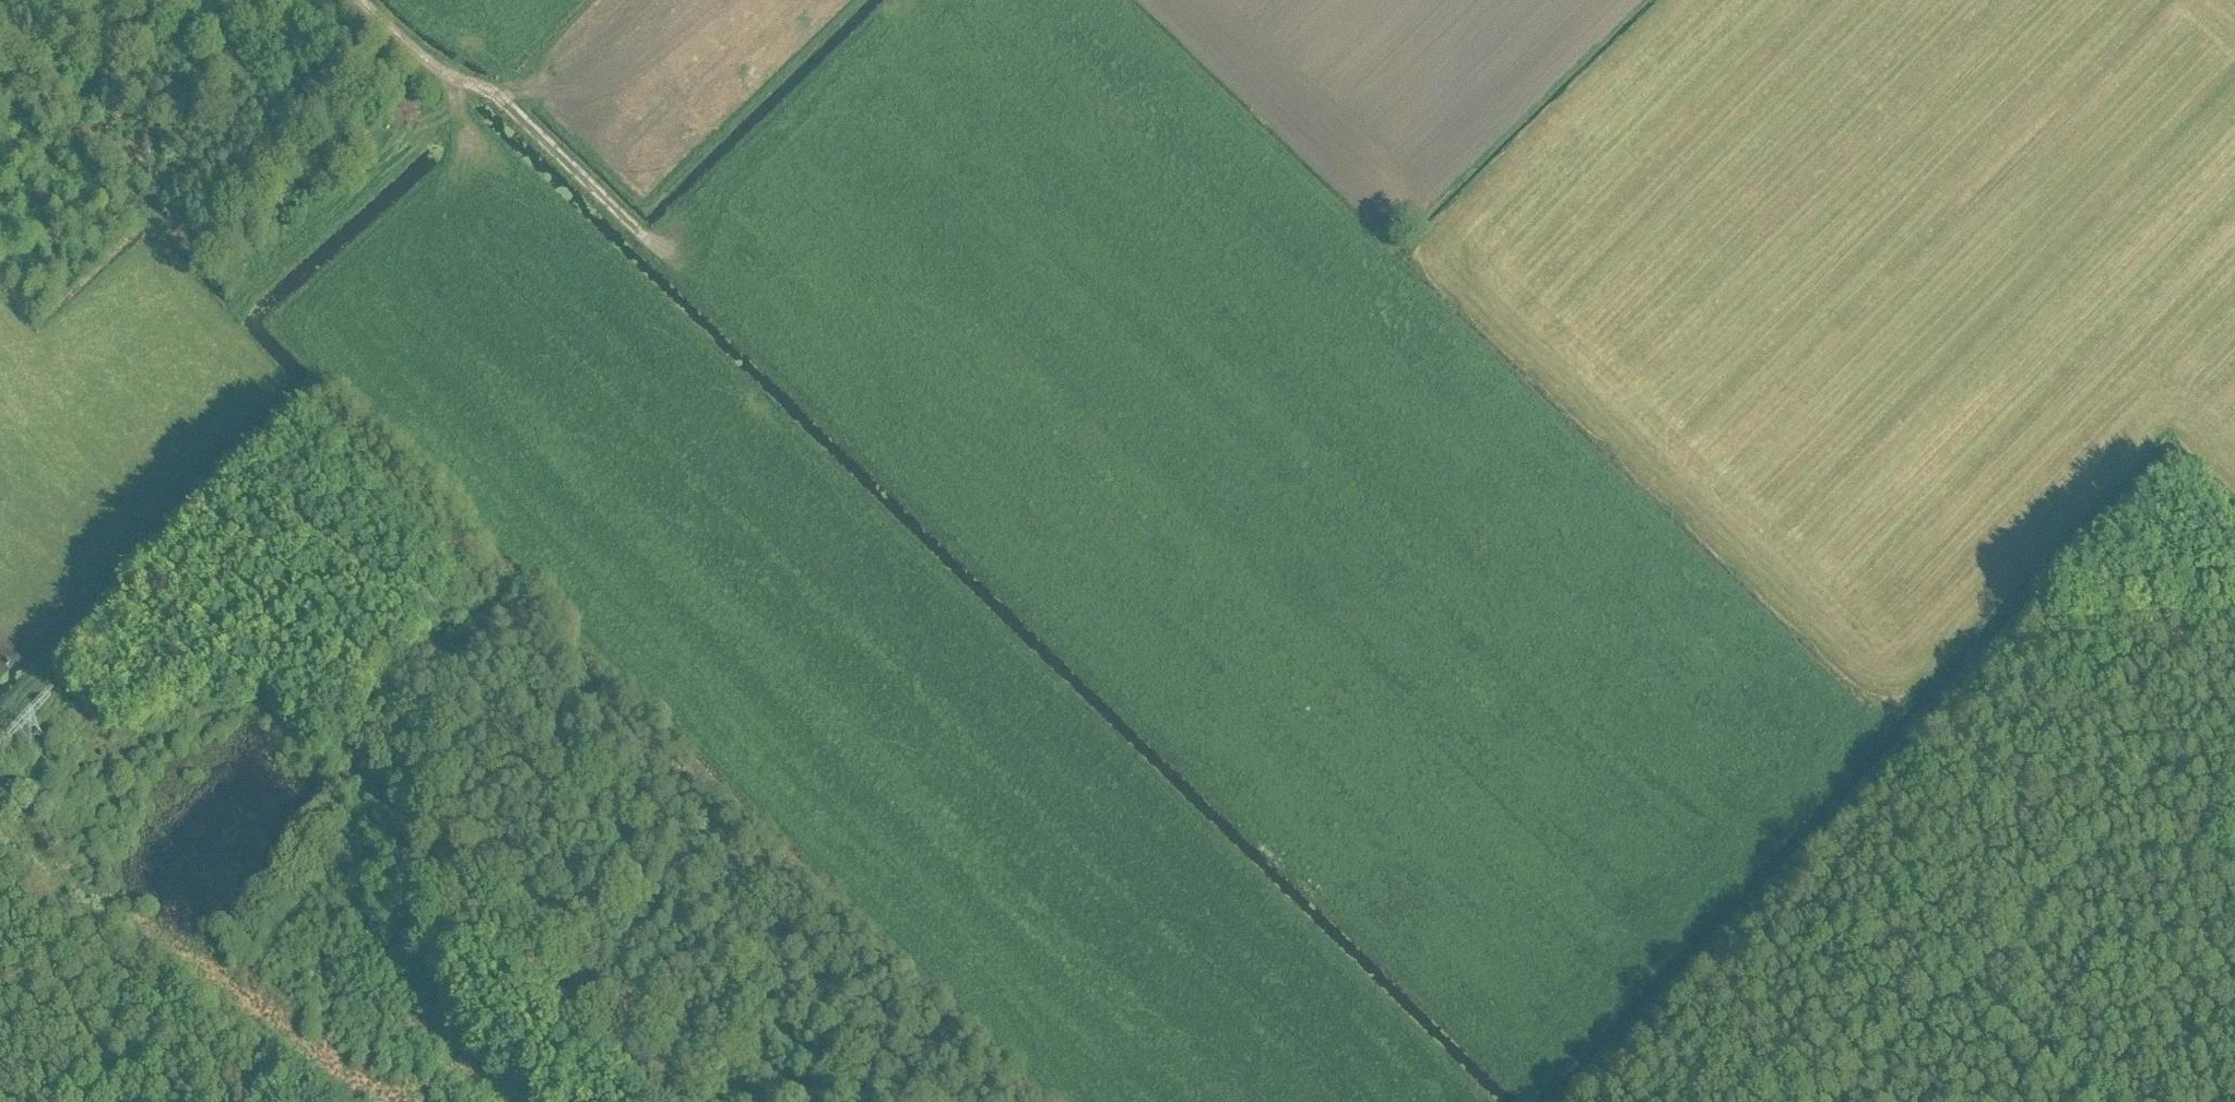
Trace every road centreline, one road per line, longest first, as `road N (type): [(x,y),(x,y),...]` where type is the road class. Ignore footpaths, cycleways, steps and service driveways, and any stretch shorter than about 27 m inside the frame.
road 1 (track): [(667,260),(495,99),(549,92)]
road 2 (track): [(456,83),(360,0)]

